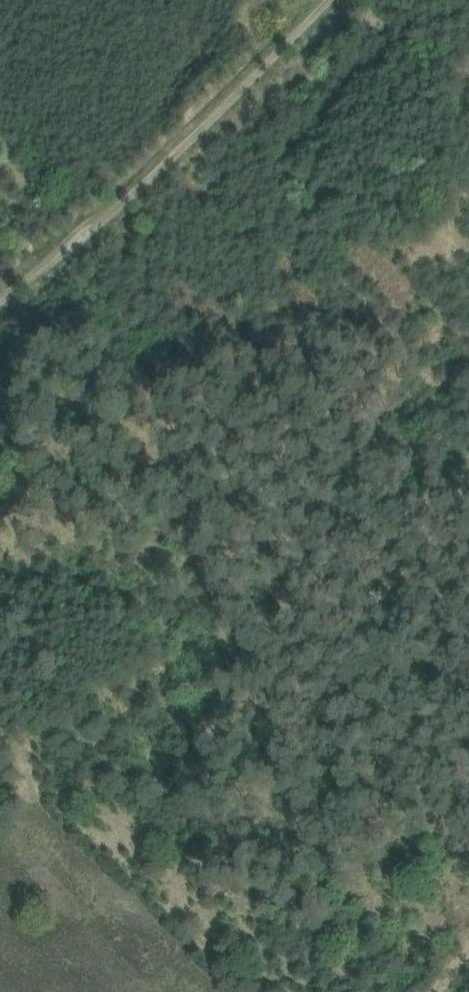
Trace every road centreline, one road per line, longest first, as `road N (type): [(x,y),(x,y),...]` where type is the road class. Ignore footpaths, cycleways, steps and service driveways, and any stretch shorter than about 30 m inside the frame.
road 1 (track): [(0,303),(97,227),(325,0)]

